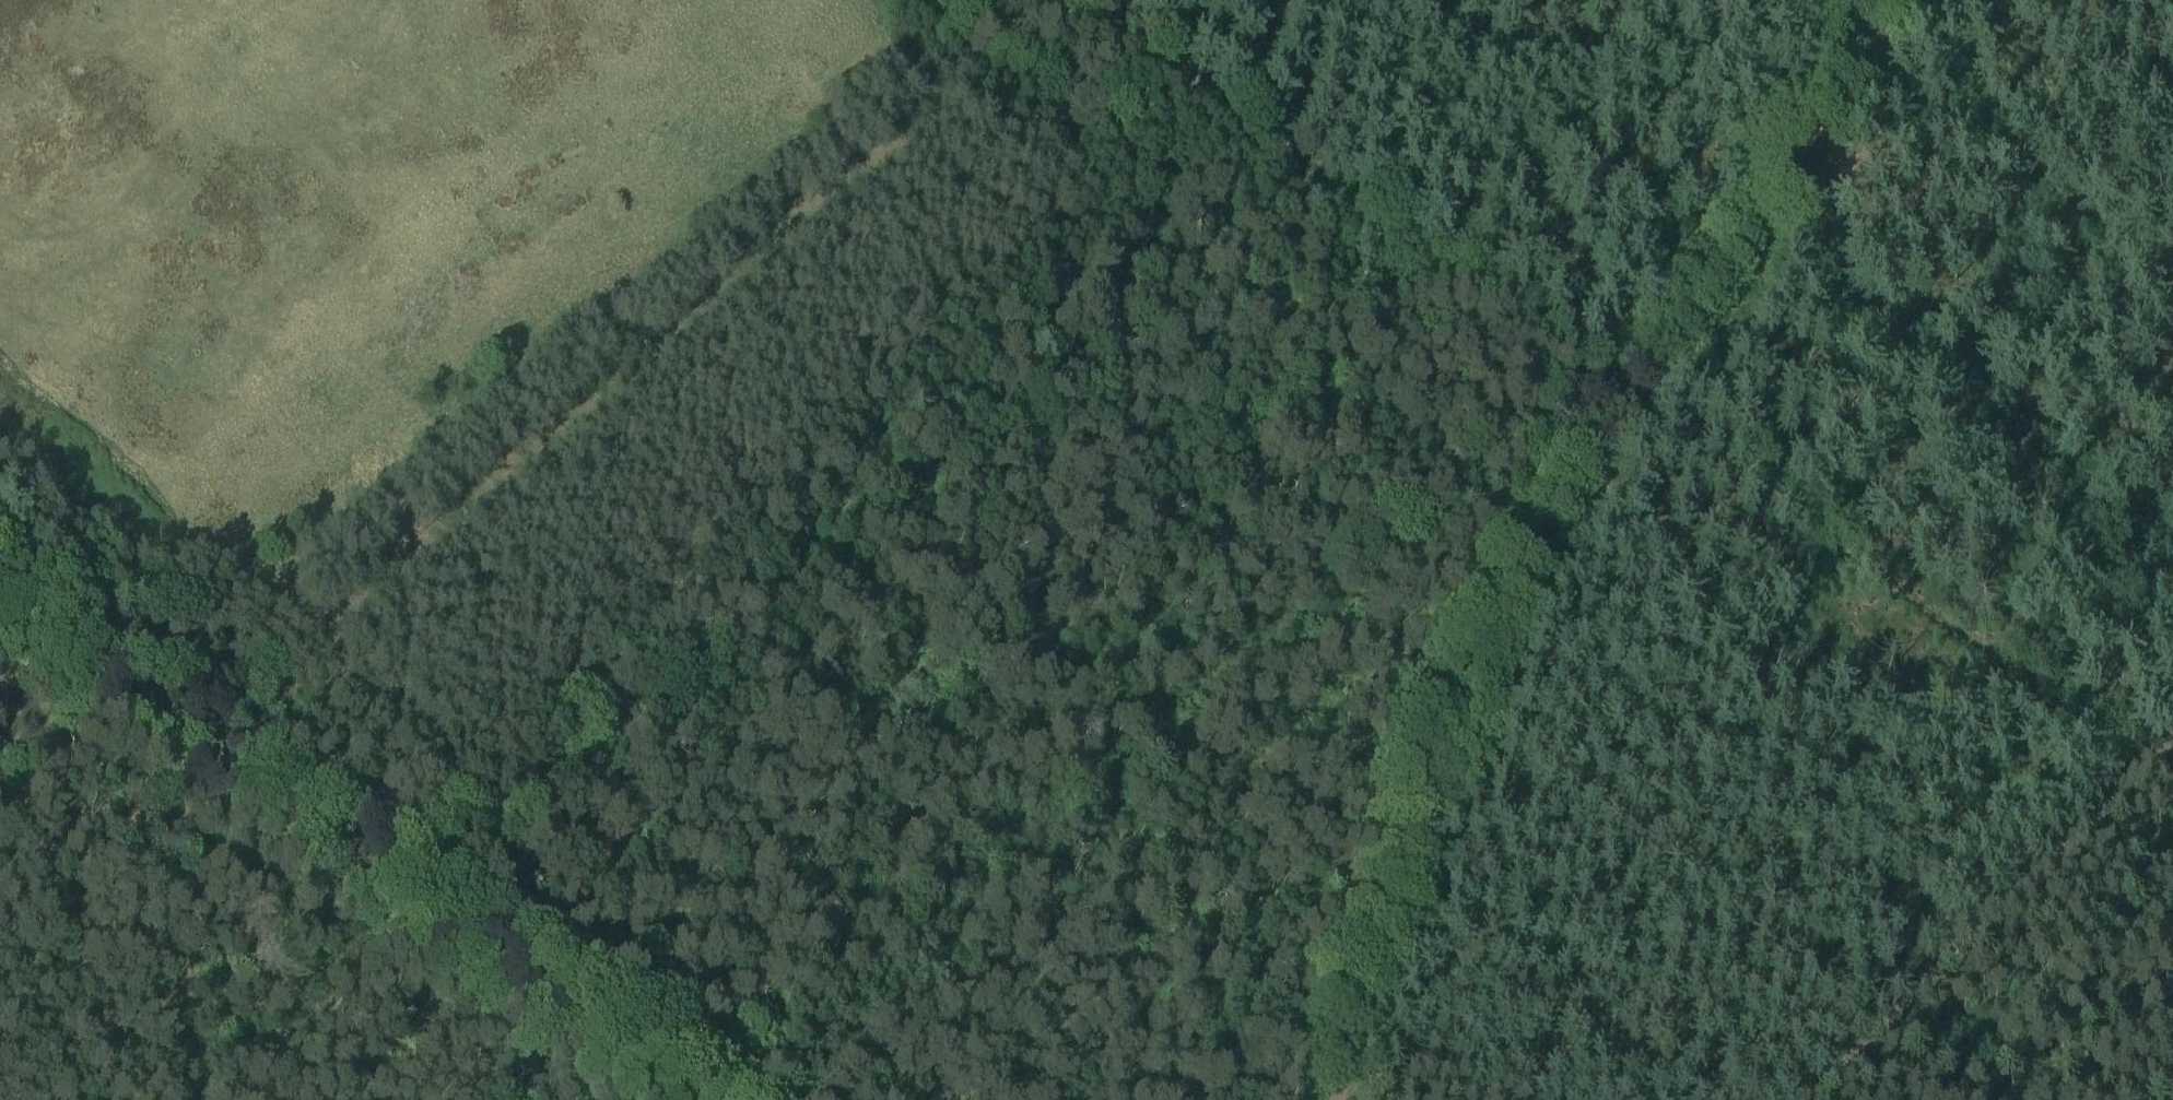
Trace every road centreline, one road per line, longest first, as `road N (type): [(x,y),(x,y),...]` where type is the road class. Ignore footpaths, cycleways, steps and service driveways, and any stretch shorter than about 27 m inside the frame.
road 1 (track): [(1330,1099),(1374,918),(1536,524),(1604,400),(1866,0)]
road 2 (track): [(1807,1099),(2172,732)]
road 3 (track): [(1026,0),(1270,168)]

